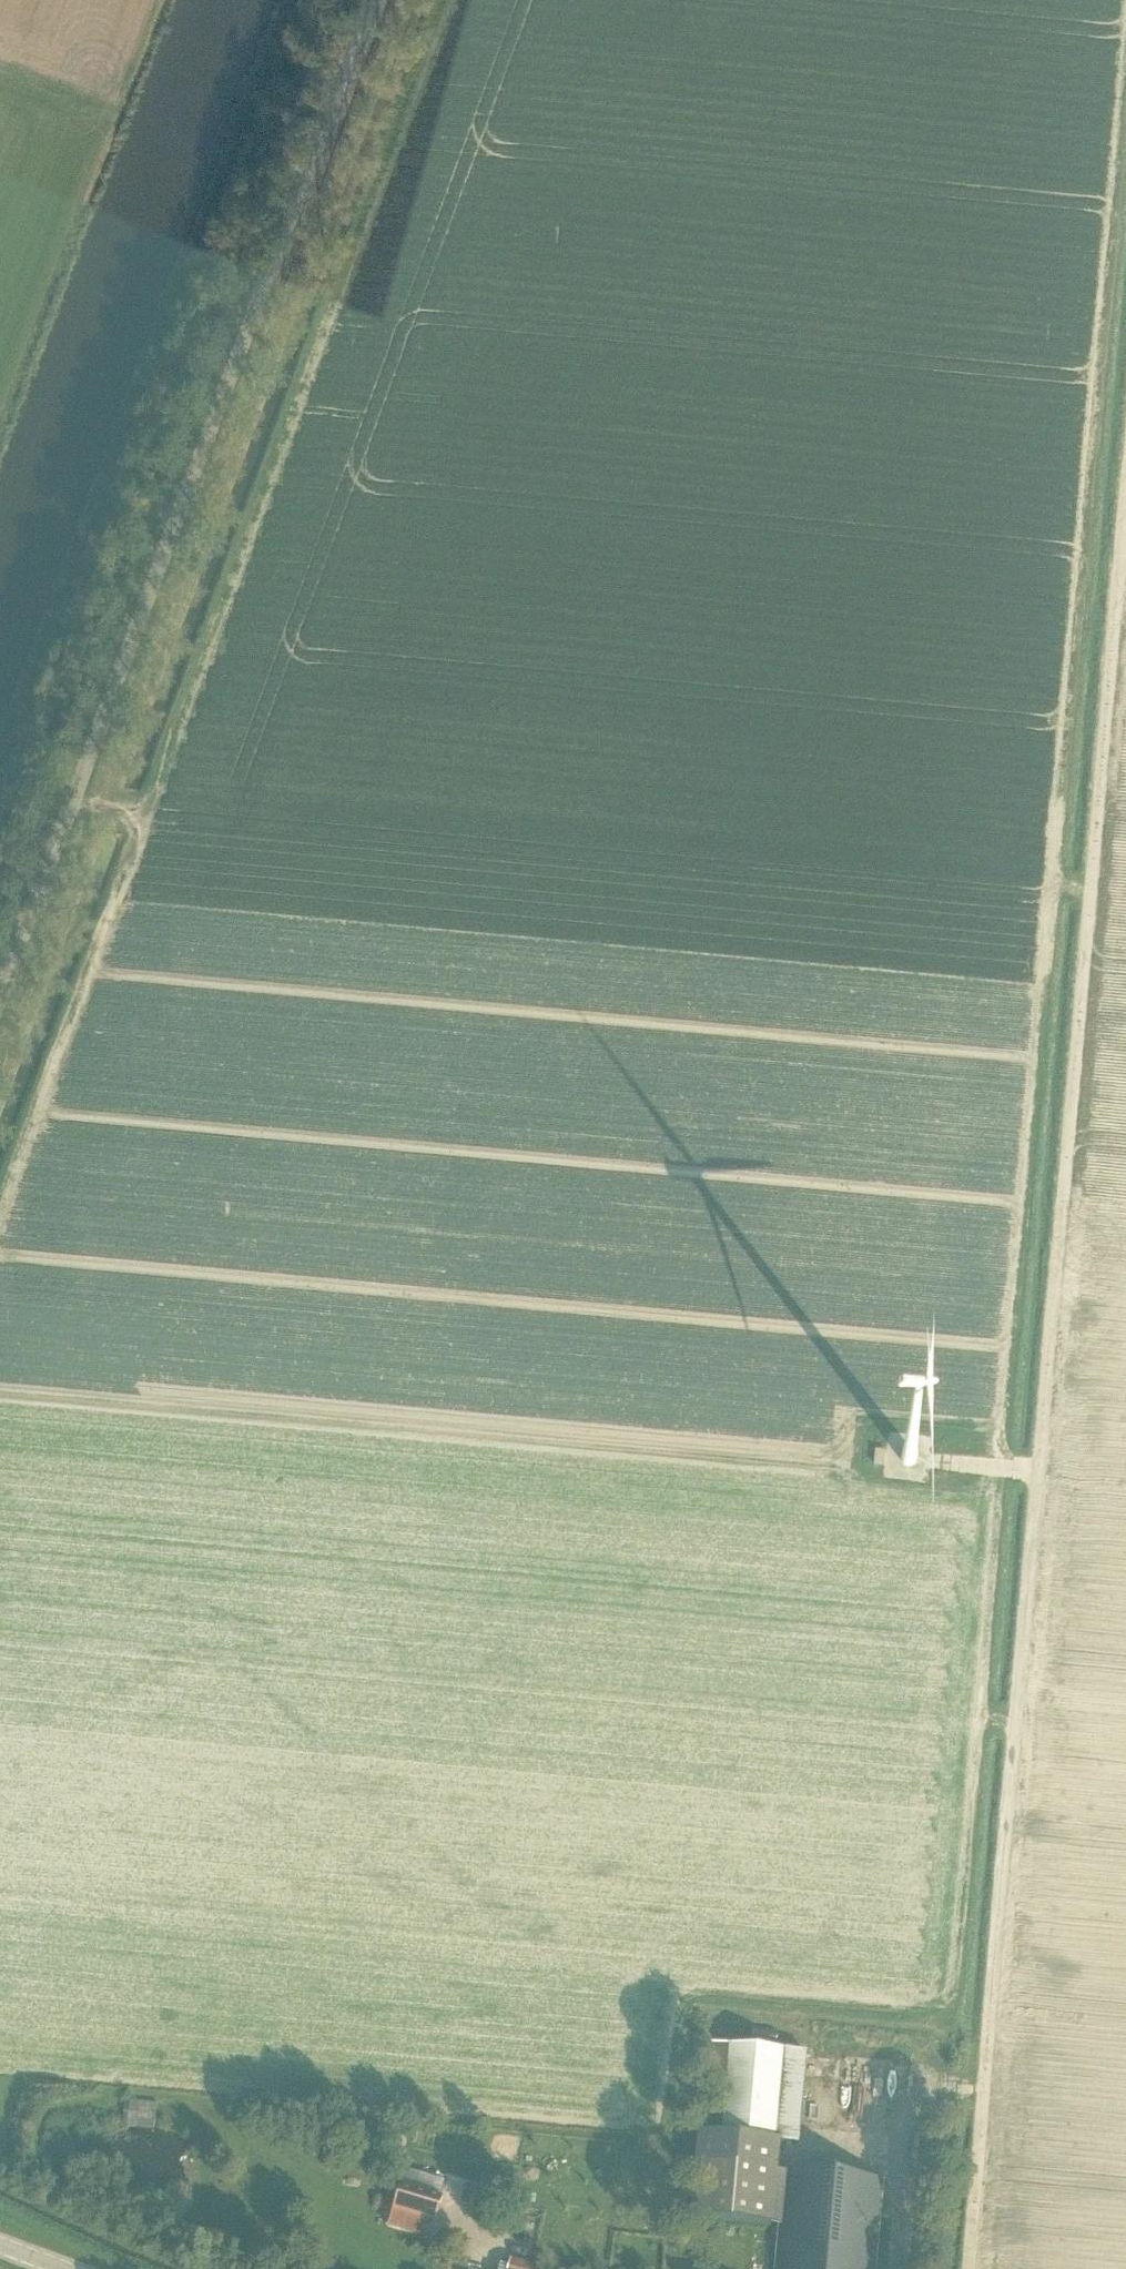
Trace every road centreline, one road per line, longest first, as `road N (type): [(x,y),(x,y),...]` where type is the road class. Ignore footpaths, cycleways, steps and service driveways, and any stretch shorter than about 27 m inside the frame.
road 1 (unclassified): [(0,1001),(375,0)]

